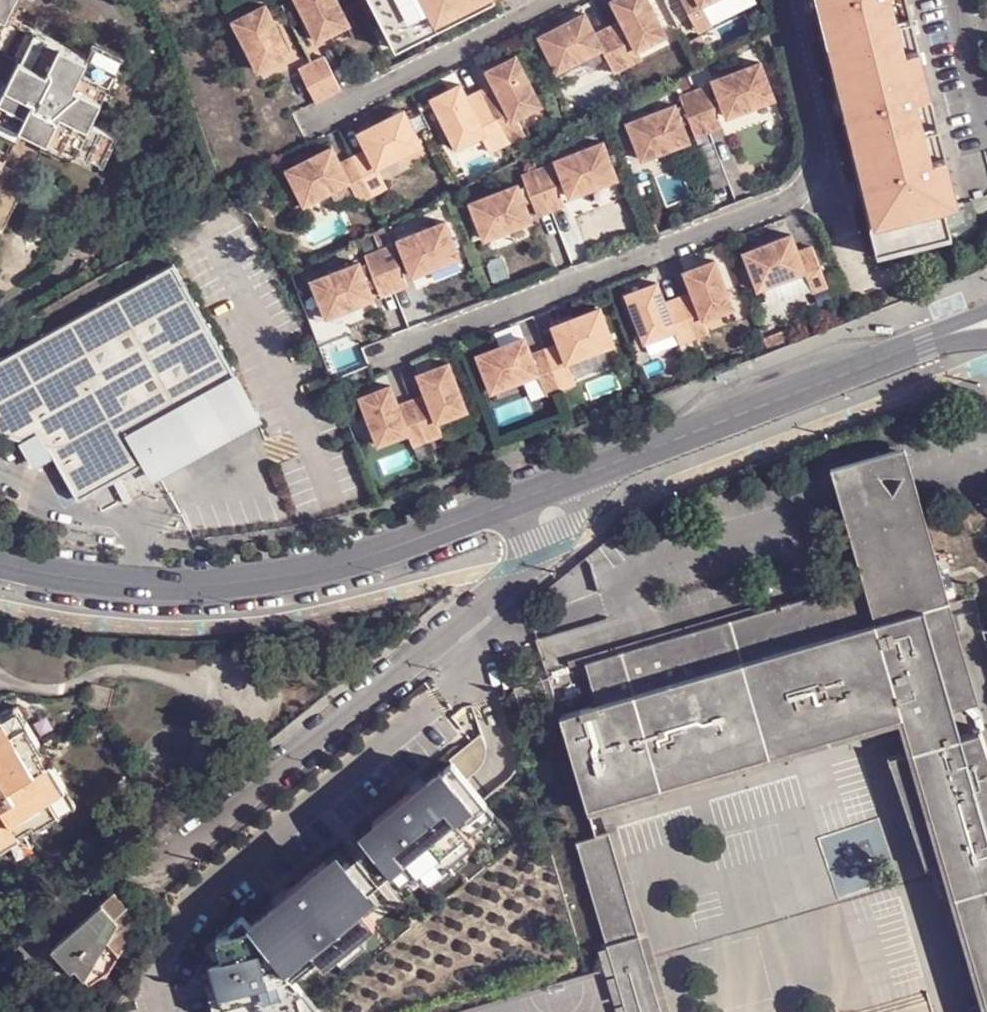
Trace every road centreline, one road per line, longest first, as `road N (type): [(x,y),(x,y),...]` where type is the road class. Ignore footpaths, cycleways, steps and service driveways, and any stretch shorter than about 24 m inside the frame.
road 1 (unclassified): [(149,876),(544,553),(549,488)]
road 2 (residential): [(8,566),(143,585),(298,574),(388,550),(549,488)]
road 3 (residential): [(549,488),(949,334)]

